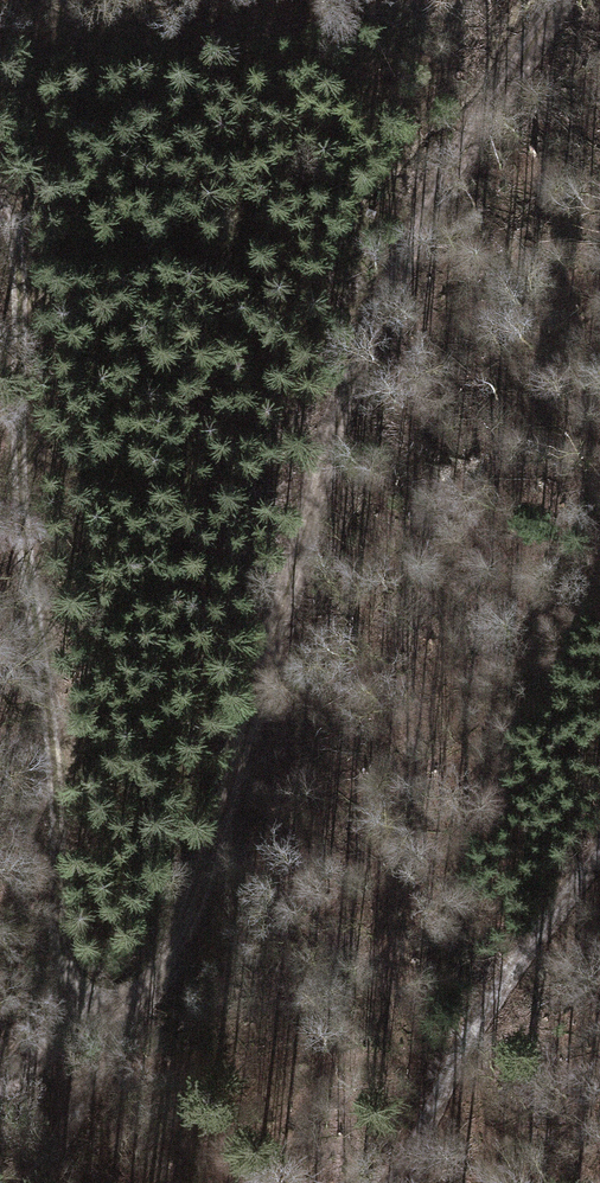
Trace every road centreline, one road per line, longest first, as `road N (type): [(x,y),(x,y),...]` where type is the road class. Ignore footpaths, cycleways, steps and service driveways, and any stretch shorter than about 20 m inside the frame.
road 1 (track): [(551,0),(471,133),(341,398),(178,950),(122,1041)]
road 2 (track): [(0,175),(33,255),(31,421),(74,934),(66,1017)]
road 3 (track): [(393,1182),(485,1015),(599,862)]
road 4 (track): [(122,1041),(58,1146),(19,1182)]
road 5 (track): [(0,1089),(31,1067),(66,1017),(122,1041)]

